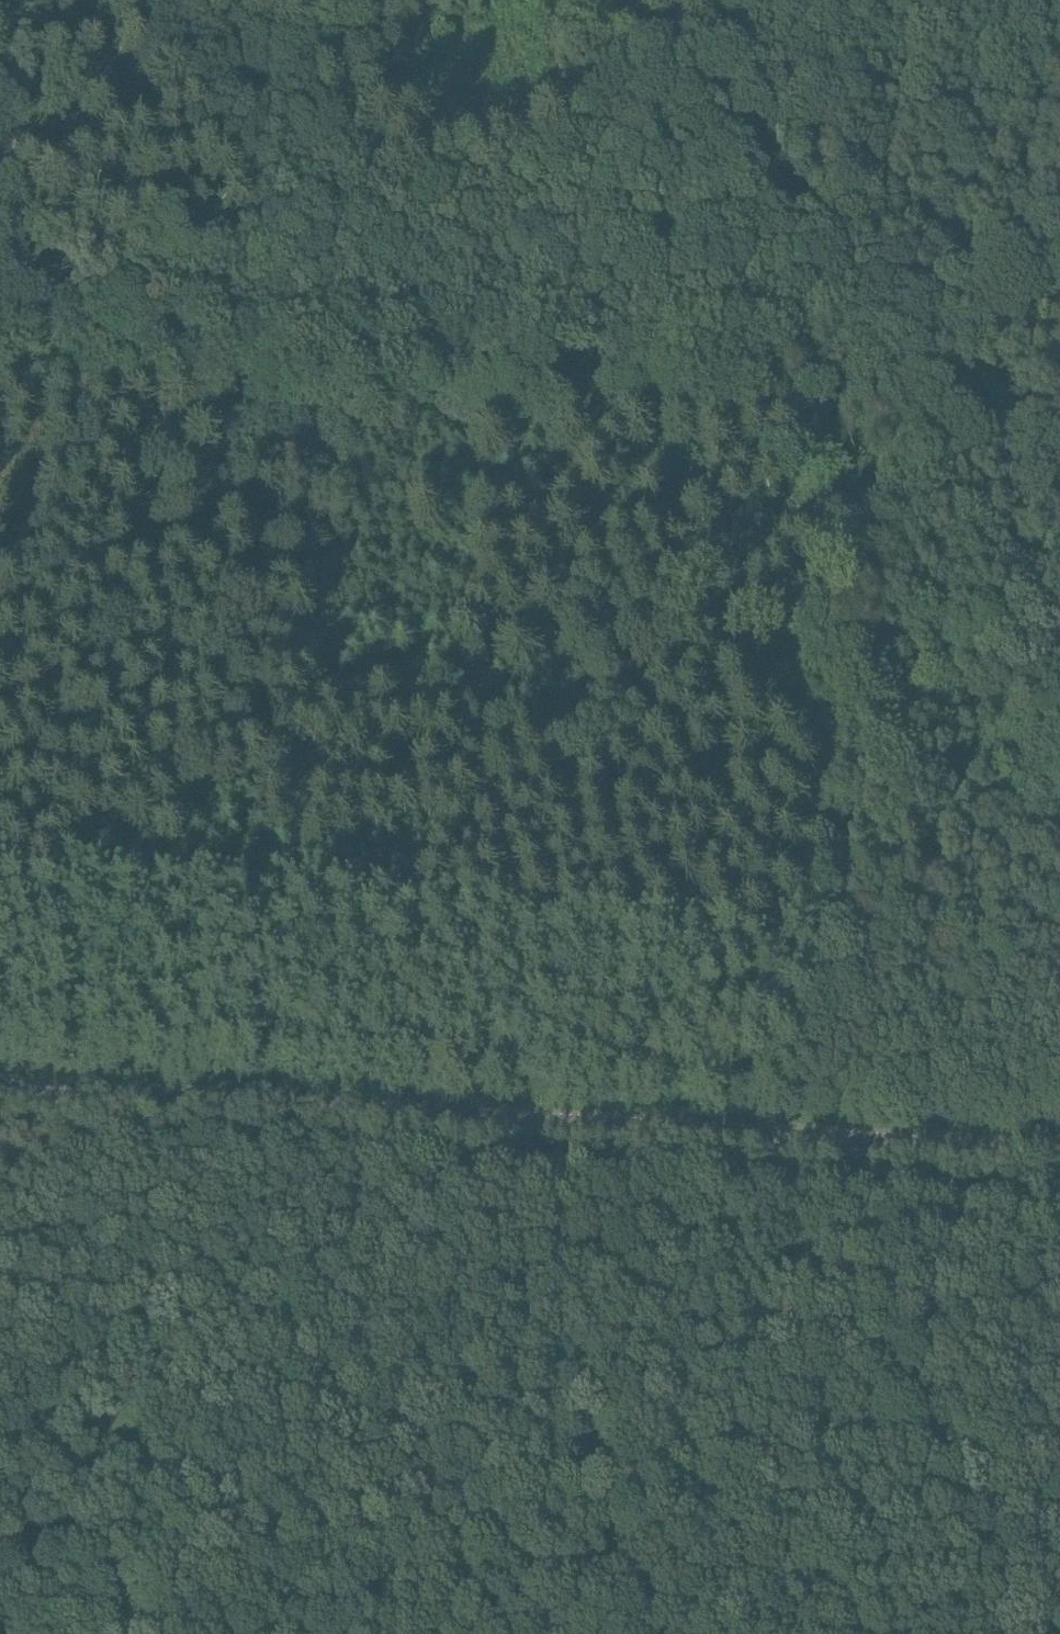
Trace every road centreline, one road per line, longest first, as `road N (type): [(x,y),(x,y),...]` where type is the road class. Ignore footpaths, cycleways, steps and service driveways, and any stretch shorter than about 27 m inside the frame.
road 1 (tertiary): [(0,1086),(1059,1148)]
road 2 (track): [(0,341),(369,195),(515,126)]
road 3 (track): [(558,0),(553,69),(515,126)]

